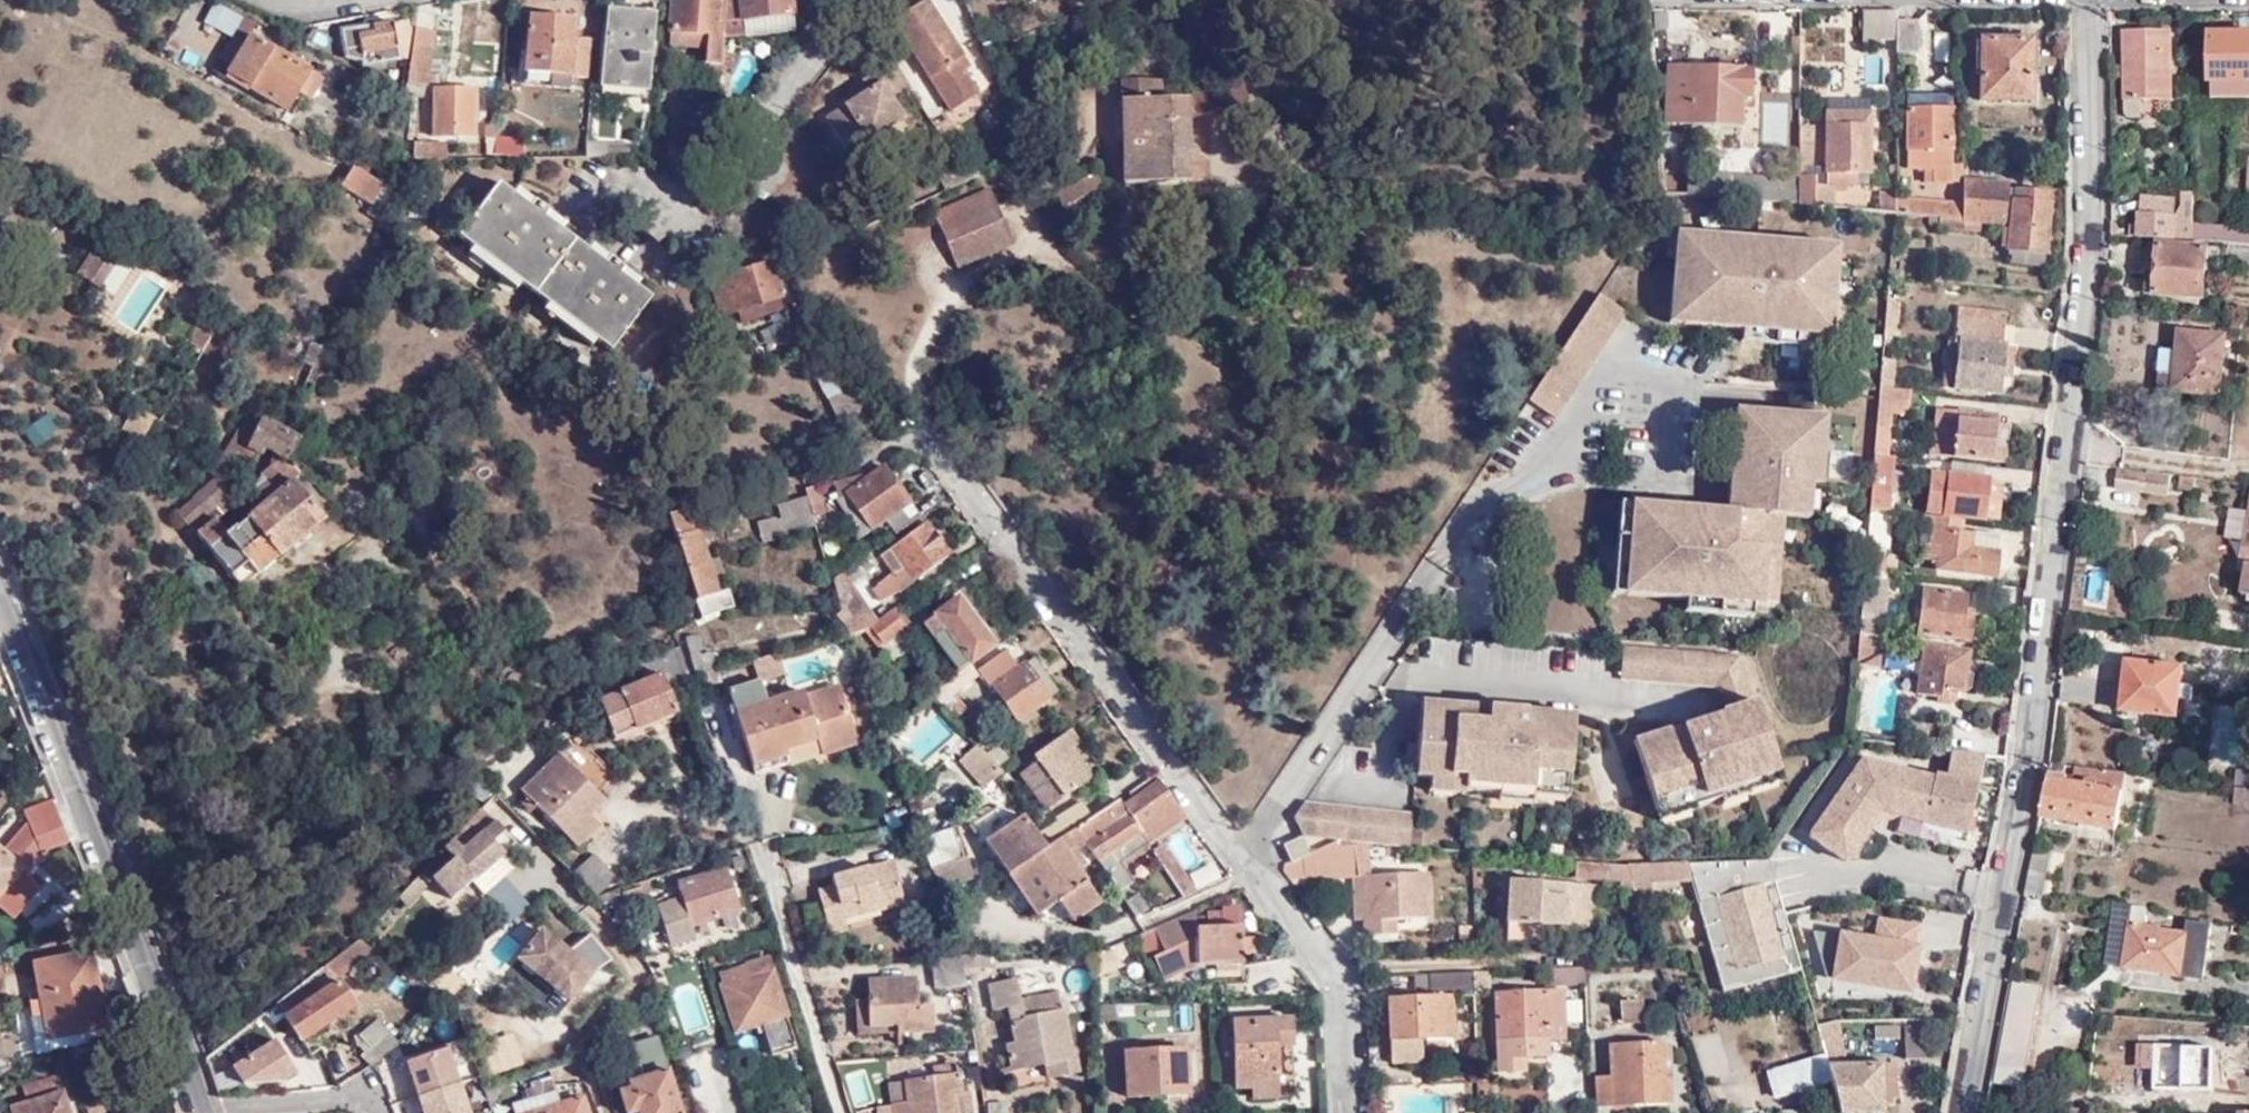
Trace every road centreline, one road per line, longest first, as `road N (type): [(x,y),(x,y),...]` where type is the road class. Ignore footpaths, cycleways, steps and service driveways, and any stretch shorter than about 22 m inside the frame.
road 1 (residential): [(1961,1112),(2024,760),(2082,297),(2081,0)]
road 2 (residential): [(916,429),(1340,997),(1347,1112)]
road 3 (residential): [(0,616),(194,1112)]
road 4 (residential): [(752,854),(836,1112)]

